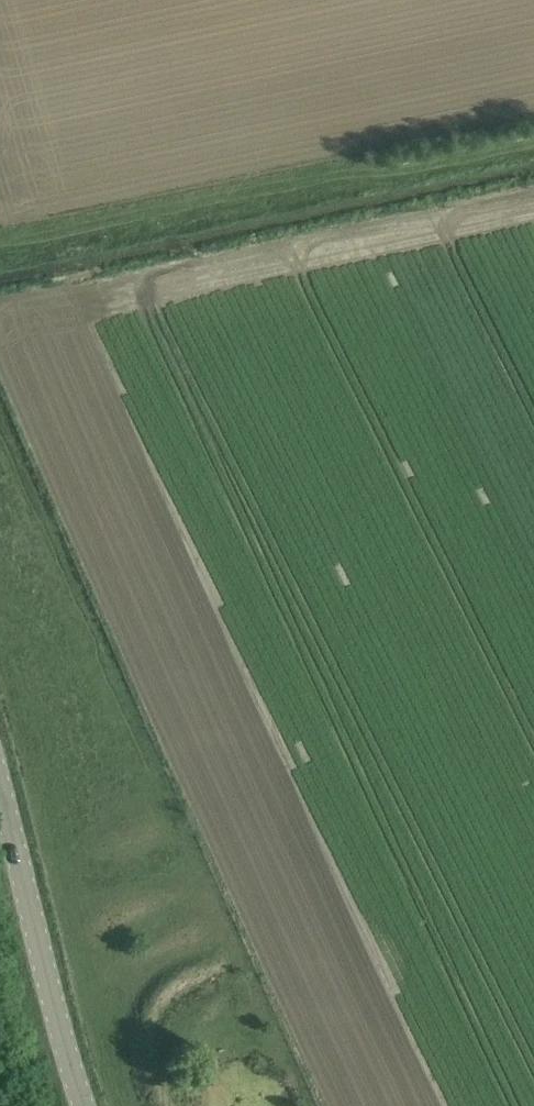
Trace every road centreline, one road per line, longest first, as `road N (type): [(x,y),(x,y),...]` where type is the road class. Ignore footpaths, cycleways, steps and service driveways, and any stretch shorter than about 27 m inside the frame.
road 1 (unclassified): [(82,1105),(0,784)]

